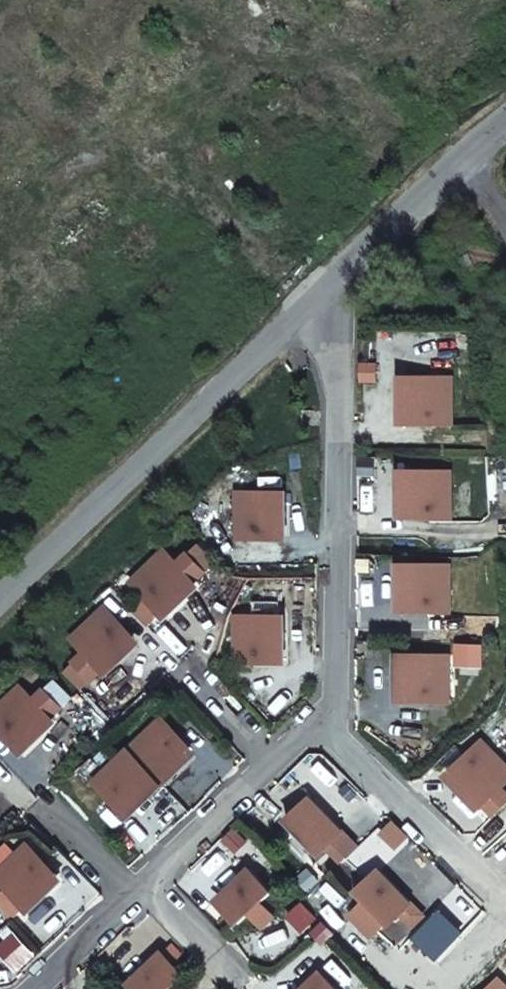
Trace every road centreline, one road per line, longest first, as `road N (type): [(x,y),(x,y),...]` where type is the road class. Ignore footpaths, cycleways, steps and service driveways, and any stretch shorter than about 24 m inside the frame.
road 1 (residential): [(315,289),(339,358),(338,702),(29,988)]
road 2 (unclassified): [(0,589),(315,289)]
road 3 (unclassified): [(315,289),(463,148),(505,119)]

